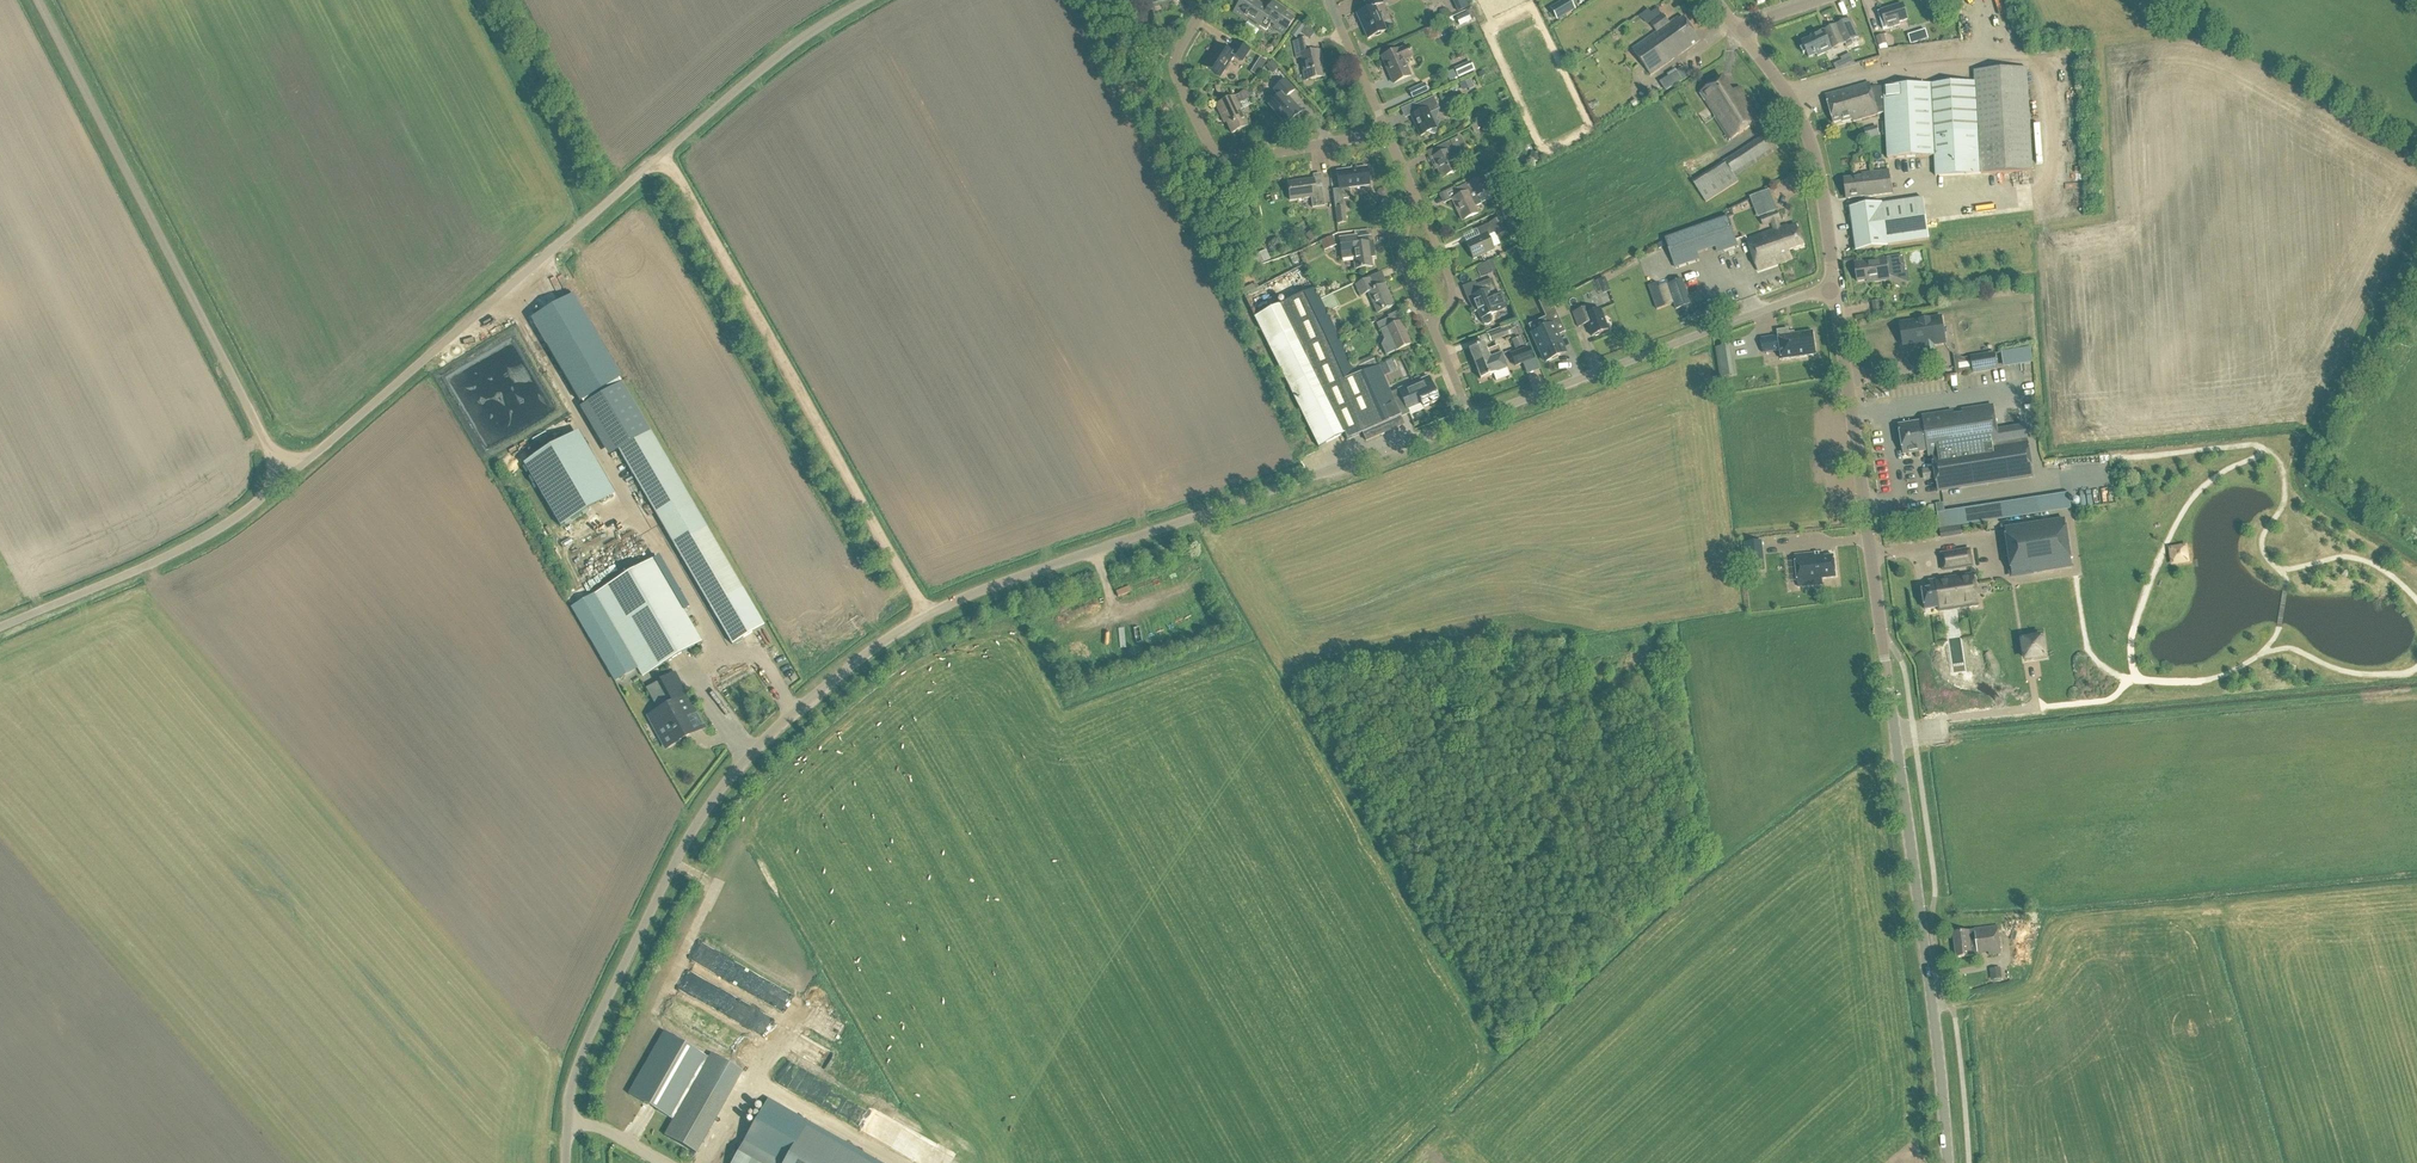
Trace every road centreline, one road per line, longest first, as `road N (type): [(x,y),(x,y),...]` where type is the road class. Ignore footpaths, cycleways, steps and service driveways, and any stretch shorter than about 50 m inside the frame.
road 1 (unclassified): [(566,1162),(575,1072),(689,835),(749,755),(846,669),(926,615),(983,590),(1471,420)]
road 2 (tertiary): [(1947,1162),(1835,285)]
road 3 (unclassified): [(284,479),(776,58),(868,0)]
road 4 (unclassified): [(284,479),(37,0)]
road 5 (track): [(926,615),(662,155)]
road 6 (unclassified): [(1471,420),(1835,285)]
road 7 (track): [(2416,263),(2308,464),(2310,481),(2416,548)]
road 8 (residential): [(1388,132),(1242,158),(1212,150),(1180,83),(1179,51),(1209,0)]
road 9 (unclassified): [(0,628),(205,537),(284,479)]
road 10 (tertiary): [(1835,285),(1807,133),(1789,93),(1742,32)]
road 11 (residential): [(1388,132),(1330,0)]
road 12 (residential): [(1430,323),(1453,304),(1454,294),(1417,198)]
road 13 (residential): [(1430,323),(1401,255),(1417,198)]

